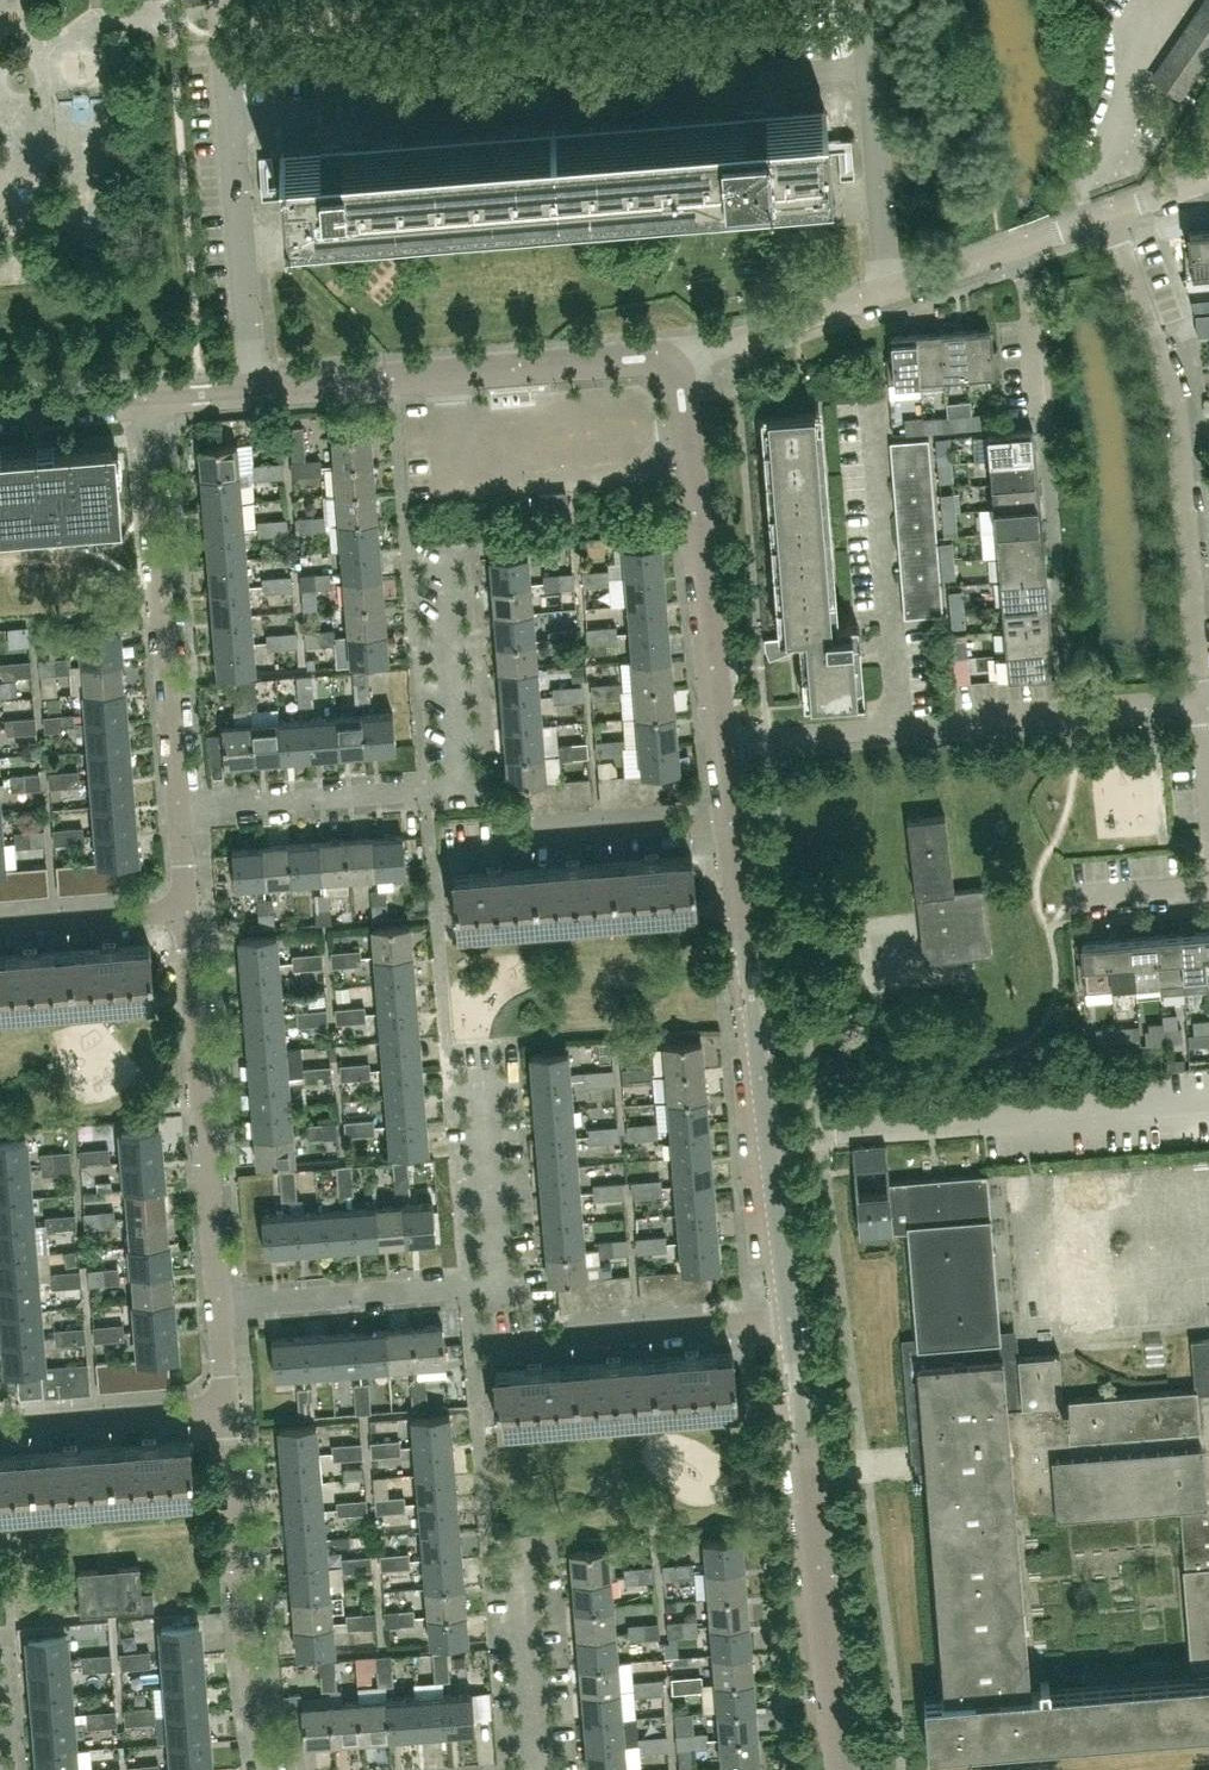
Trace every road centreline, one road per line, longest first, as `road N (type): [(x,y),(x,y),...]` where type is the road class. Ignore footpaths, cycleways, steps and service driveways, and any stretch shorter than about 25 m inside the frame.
road 1 (residential): [(177,809),(459,786),(438,549),(408,551),(393,380)]
road 2 (residential): [(240,242),(879,196)]
road 3 (residential): [(218,1307),(500,1285),(477,1043)]
road 4 (residential): [(1200,704),(1175,402),(1109,214)]
road 5 (residential): [(788,1315),(730,823)]
road 6 (residential): [(721,743),(1200,704)]
road 7 (residential): [(841,1769),(788,1315)]
road 8 (residential): [(177,809),(147,401)]
road 9 (residential): [(218,1307),(185,912)]
road 10 (residential): [(721,743),(683,388),(669,369)]
road 11 (residential): [(265,1769),(226,1410)]
road 12 (residential): [(495,1341),(788,1315)]
road 13 (residential): [(393,380),(643,361),(669,369)]
road 14 (residential): [(459,846),(730,823)]
road 15 (residential): [(240,242),(217,0)]
road 16 (residential): [(669,369),(703,349),(888,290)]
road 17 (residential): [(538,1769),(518,1540)]
road 18 (residential): [(0,1426),(226,1410)]
road 19 (residential): [(0,928),(185,912)]
road 20 (residential): [(1041,411),(1031,300),(1012,247)]
road 21 (residential): [(253,390),(240,242)]
road 22 (residential): [(0,415),(147,401)]
road 23 (residential): [(253,390),(393,380)]
road 24 (residential): [(1071,898),(1208,886)]
road 25 (residential): [(888,290),(1012,247)]

